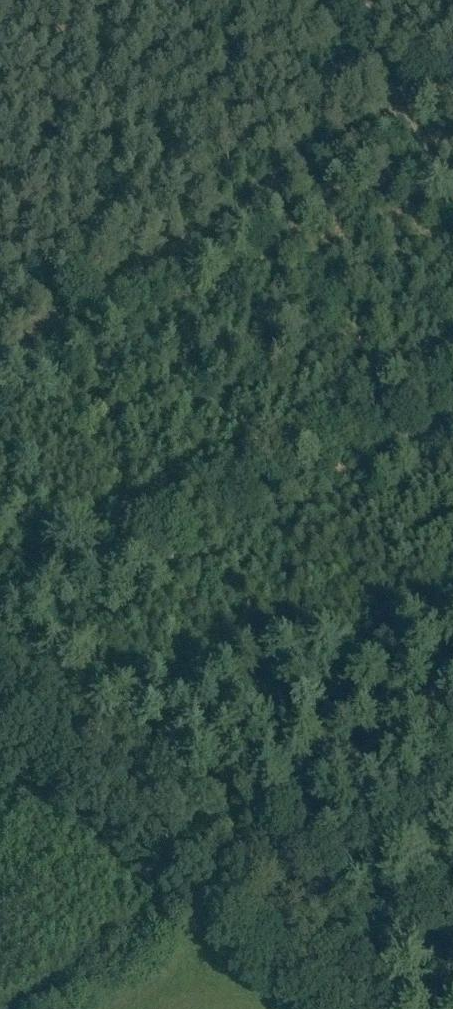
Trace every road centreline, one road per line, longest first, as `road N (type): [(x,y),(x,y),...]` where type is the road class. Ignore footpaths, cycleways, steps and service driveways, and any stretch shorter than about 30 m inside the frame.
road 1 (track): [(0,362),(452,78)]
road 2 (track): [(0,702),(293,946),(353,1008)]
road 3 (track): [(452,692),(314,791),(301,819),(293,946)]
road 4 (track): [(368,0),(375,53),(452,190)]

